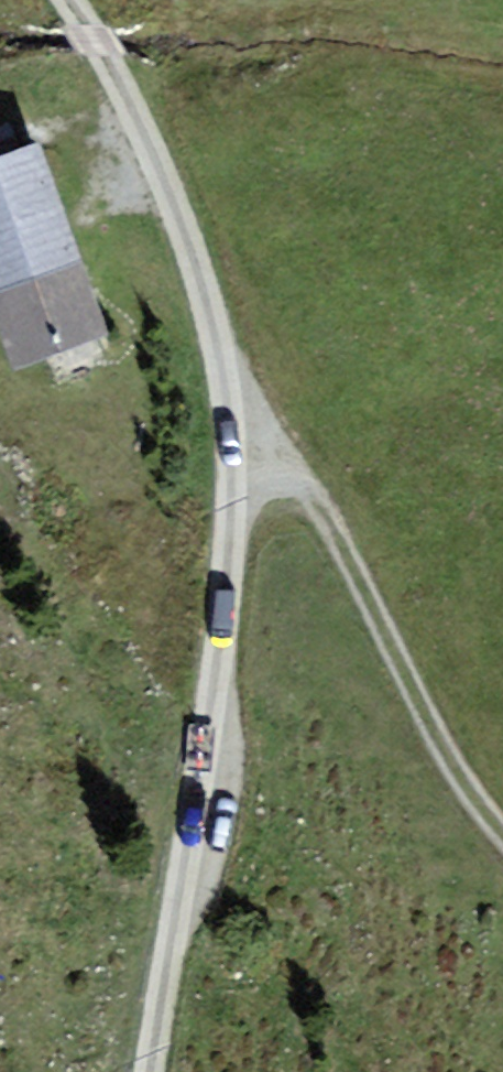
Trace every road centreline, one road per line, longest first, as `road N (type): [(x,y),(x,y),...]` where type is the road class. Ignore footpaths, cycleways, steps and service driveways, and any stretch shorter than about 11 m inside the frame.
road 1 (unclassified): [(72,0),(169,160),(234,296),(258,388),(216,853),(174,1071)]
road 2 (track): [(258,388),(478,810),(502,841)]

